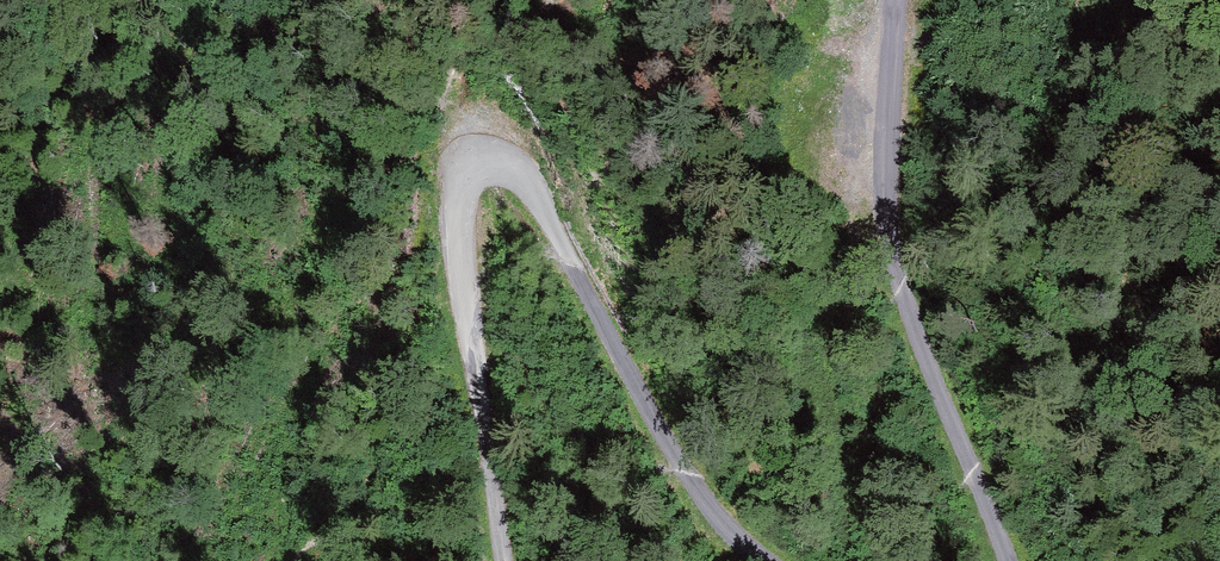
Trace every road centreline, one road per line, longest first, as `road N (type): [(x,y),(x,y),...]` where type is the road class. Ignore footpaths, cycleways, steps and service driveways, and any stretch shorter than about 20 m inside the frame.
road 1 (track): [(901,0),(894,241),(910,311),(1009,560)]
road 2 (track): [(765,560),(703,495),(663,432),(541,187),(515,162)]
road 3 (track): [(515,162),(481,162),(464,175),(455,217),(506,560)]

